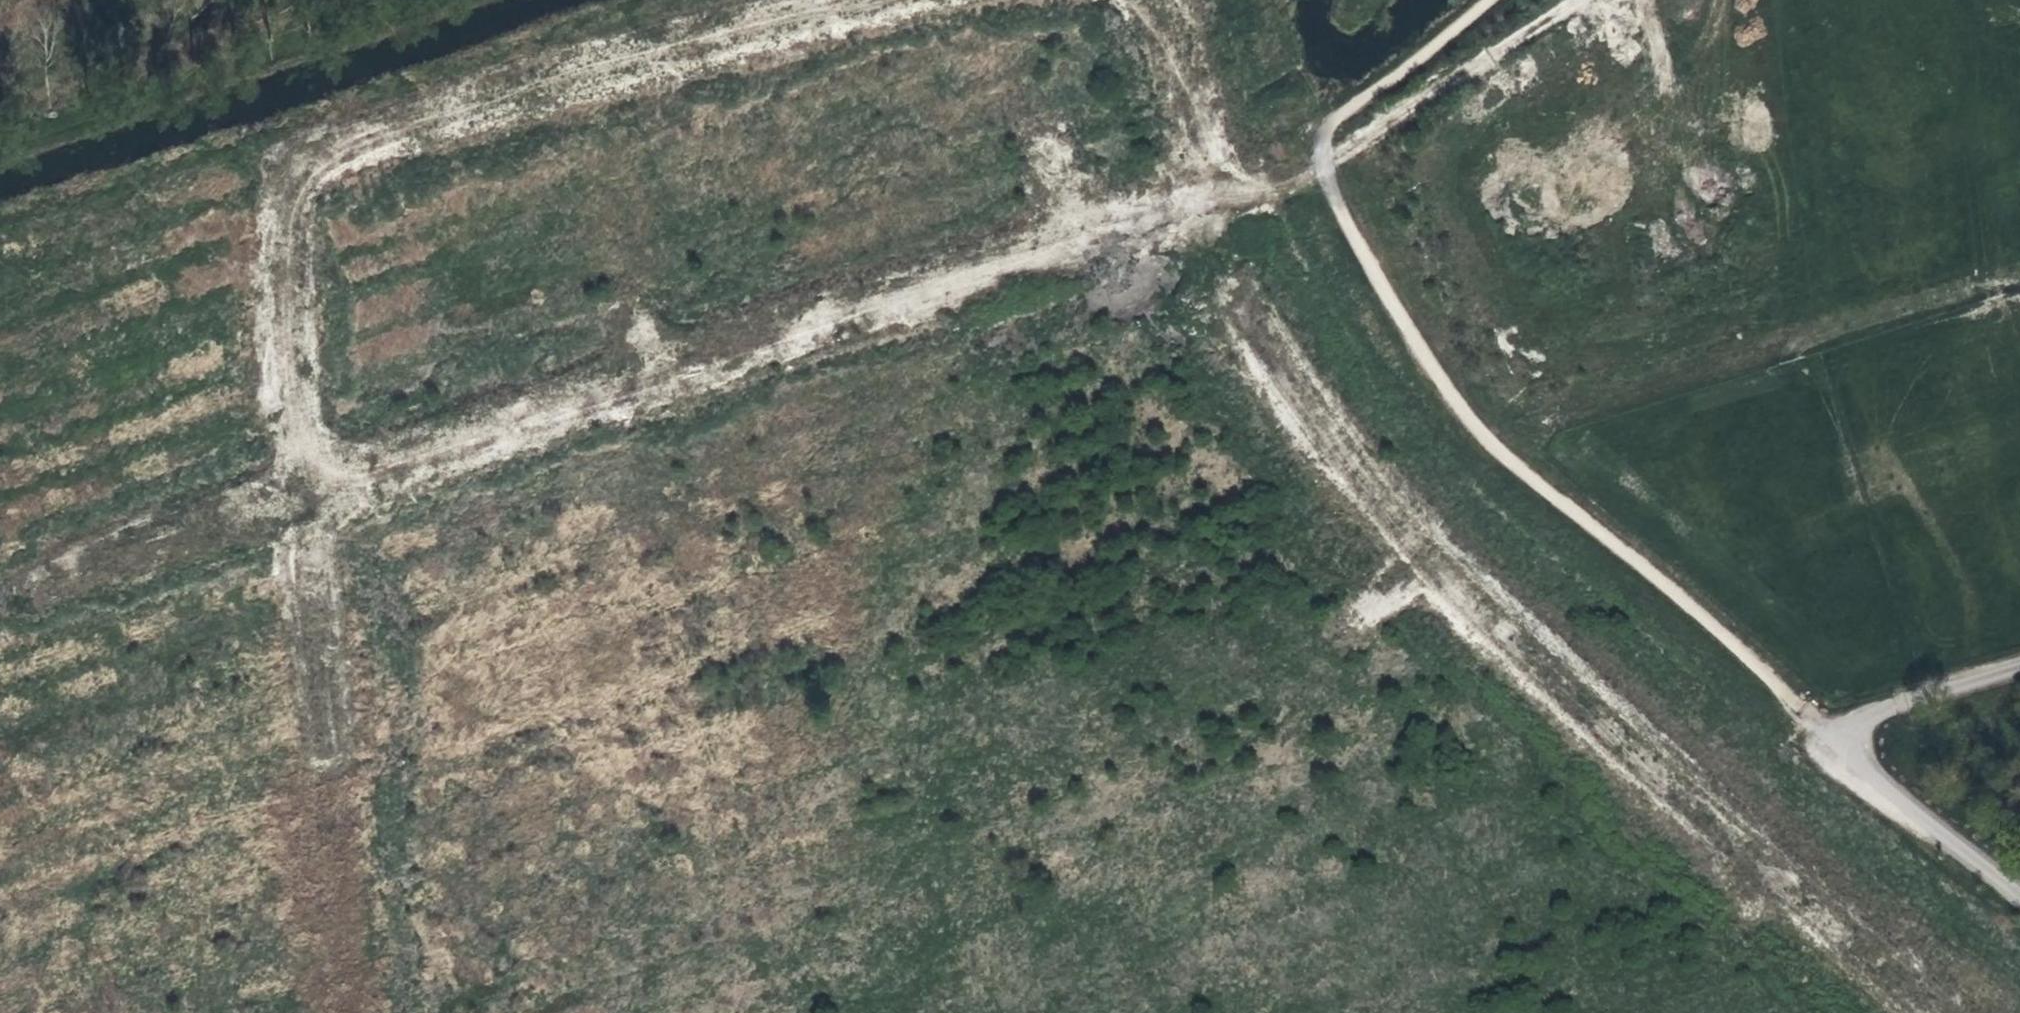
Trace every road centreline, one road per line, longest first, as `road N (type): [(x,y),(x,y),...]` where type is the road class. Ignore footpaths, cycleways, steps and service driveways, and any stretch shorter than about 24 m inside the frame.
road 1 (track): [(1490,0),(1329,124),(1324,171),(1438,394),(2019,889)]
road 2 (track): [(2019,668),(1834,729)]

